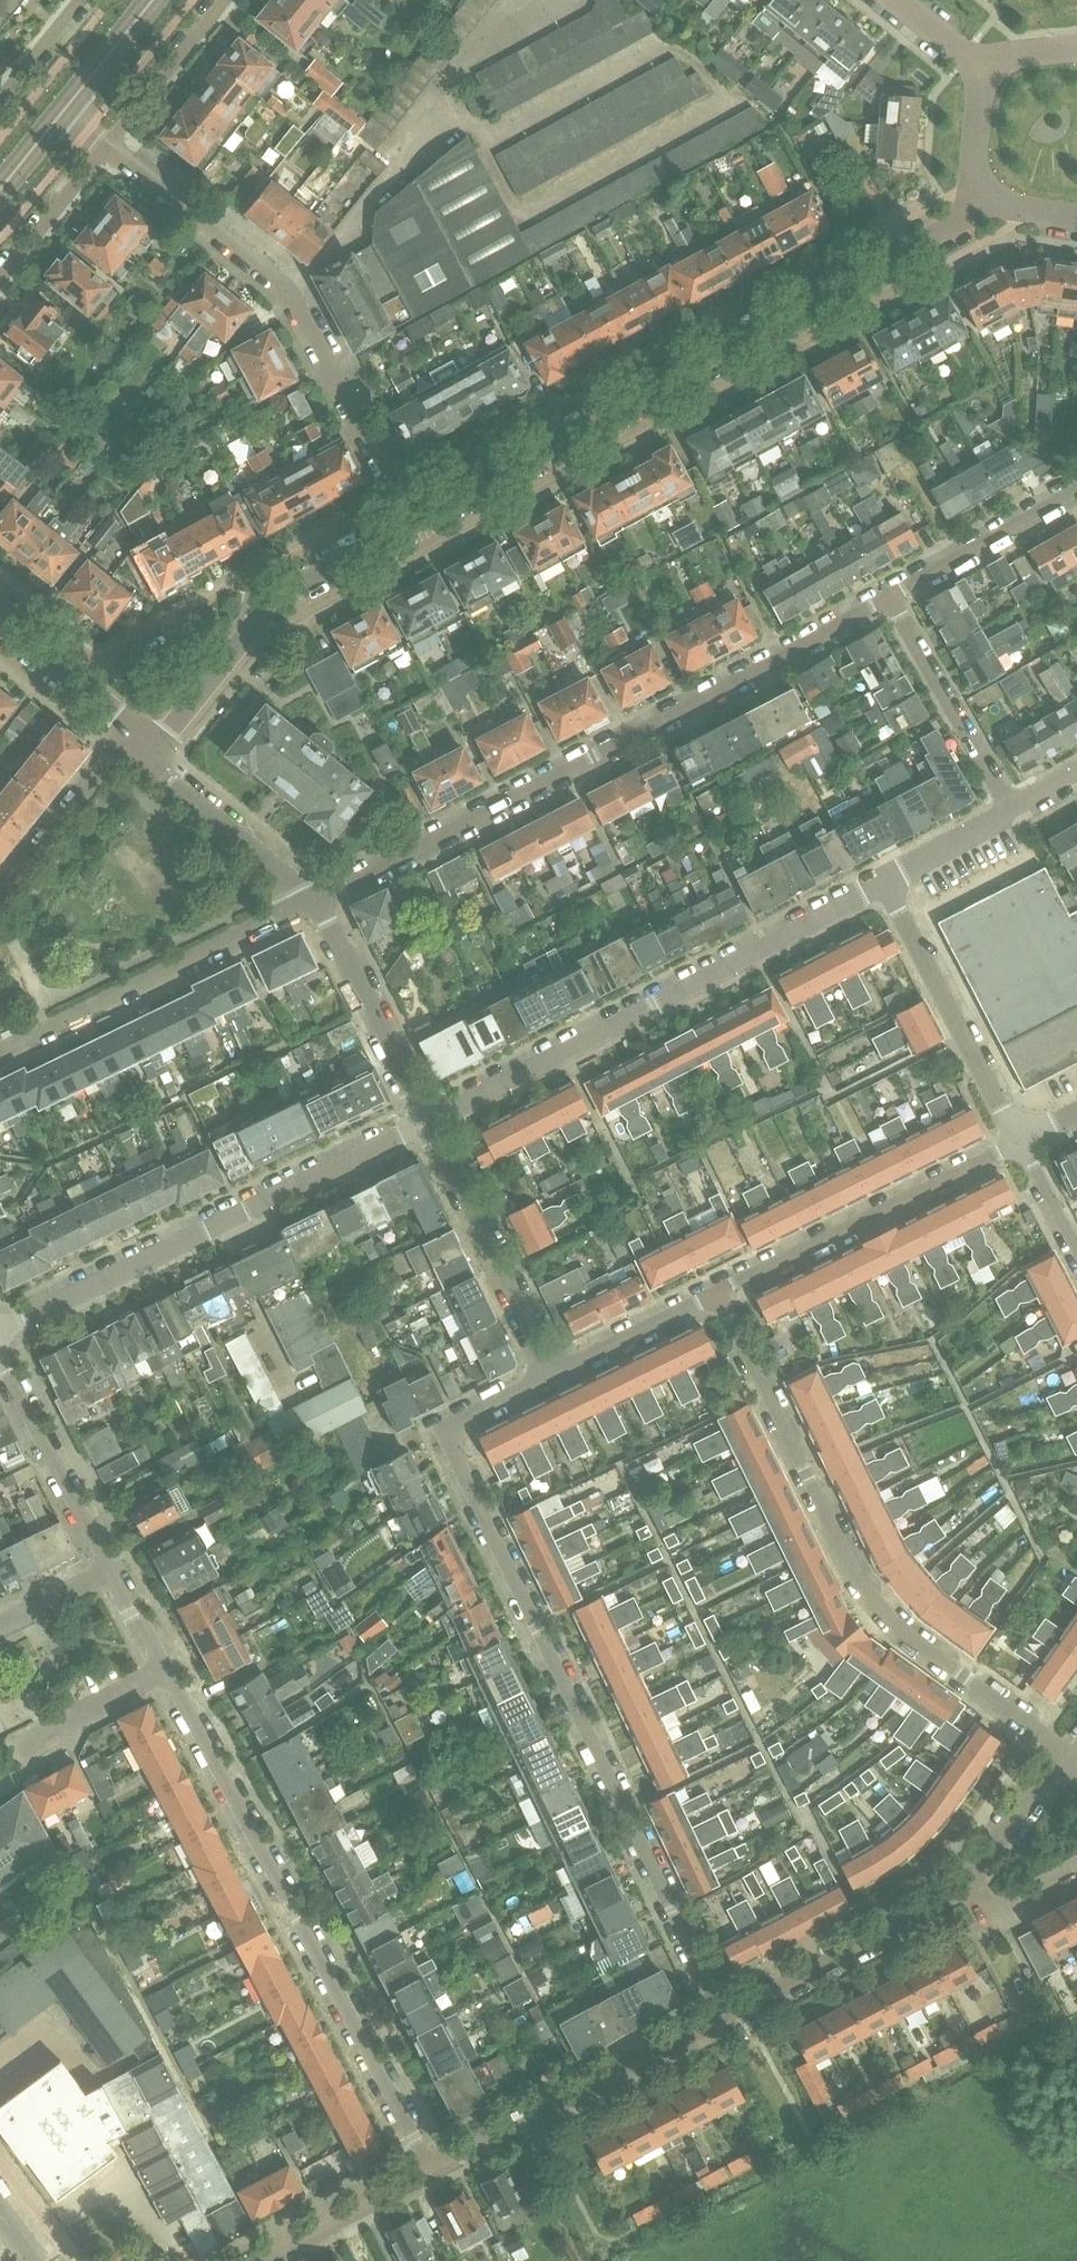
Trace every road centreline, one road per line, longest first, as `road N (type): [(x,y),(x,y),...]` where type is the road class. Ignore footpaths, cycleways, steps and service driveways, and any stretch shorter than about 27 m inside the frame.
road 1 (residential): [(724,2015),(452,1445),(465,1417),(548,1374)]
road 2 (residential): [(414,525),(992,202)]
road 3 (residential): [(314,907),(879,591)]
road 4 (residential): [(717,1295),(860,1579),(903,1629),(1059,1749)]
road 5 (residential): [(431,2168),(166,1669)]
road 6 (residential): [(429,1121),(886,885)]
road 7 (residential): [(414,525),(288,295),(107,142)]
road 8 (residential): [(0,1326),(429,1121)]
road 9 (residential): [(0,1053),(314,907)]
road 10 (residential): [(160,746),(266,611),(414,525)]
road 11 (residential): [(717,1295),(1018,1146)]
road 12 (residential): [(431,2168),(724,2015)]
road 13 (residential): [(886,885),(1018,1146)]
road 14 (residential): [(548,1374),(429,1121)]
road 15 (residential): [(724,2015),(966,1880)]
road 16 (residential): [(879,591),(995,822)]
road 17 (residential): [(114,1567),(0,1344)]
road 18 (residential): [(429,1121),(314,907)]
road 19 (residential): [(314,907),(163,775),(160,746)]
road 20 (residential): [(879,591),(1076,486)]
road 21 (residential): [(135,729),(0,898)]
road 22 (residential): [(256,2260),(431,2168)]
road 23 (residential): [(548,1374),(717,1295)]
road 24 (residential): [(107,142),(224,0)]
road 25 (residential): [(135,729),(0,621)]
road 26 (residential): [(0,277),(107,142)]
road 27 (residential): [(24,1750),(166,1669)]
road 28 (residential): [(1059,1749),(966,1880)]
road 29 (tertiary): [(68,107),(154,0)]
road 30 (residential): [(992,202),(973,164),(986,71)]
road 31 (residential): [(80,0),(0,100)]
road 32 (residential): [(966,1880),(996,1903),(1076,1863)]
road 33 (residential): [(1018,1146),(1076,1259)]
road 34 (residential): [(0,1623),(114,1567)]
road 35 (residential): [(886,885),(995,822)]

